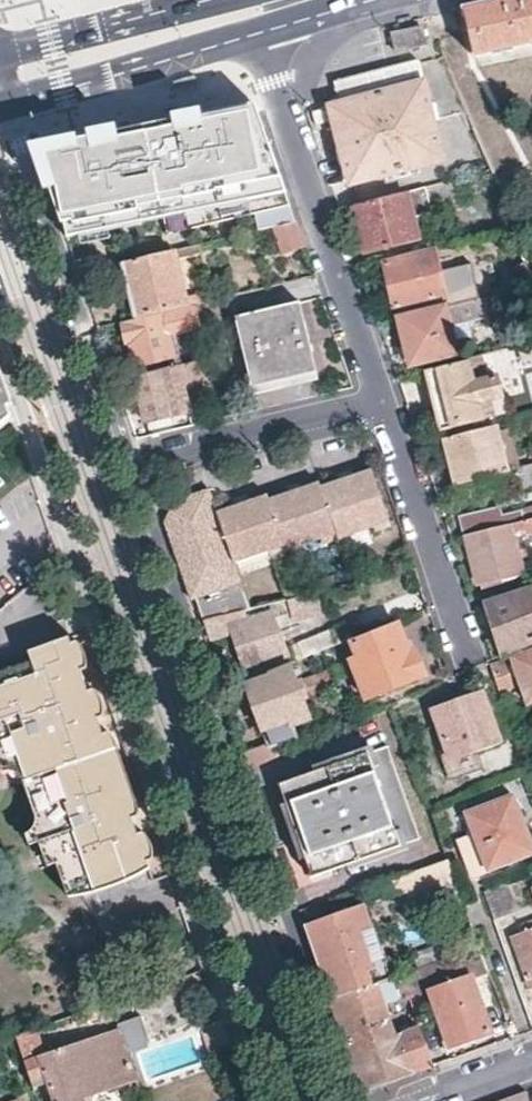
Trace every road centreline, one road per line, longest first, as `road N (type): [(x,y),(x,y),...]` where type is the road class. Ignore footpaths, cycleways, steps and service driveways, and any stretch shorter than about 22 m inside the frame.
road 1 (residential): [(0,343),(267,1100)]
road 2 (residential): [(136,467),(359,1100)]
road 3 (residential): [(274,27),(285,118),(382,398)]
road 4 (residential): [(5,110),(37,179),(136,467)]
road 5 (primary): [(5,110),(274,27)]
road 6 (residential): [(382,398),(476,658)]
road 7 (residential): [(136,467),(382,398)]
road 8 (primary): [(203,0),(0,53)]

